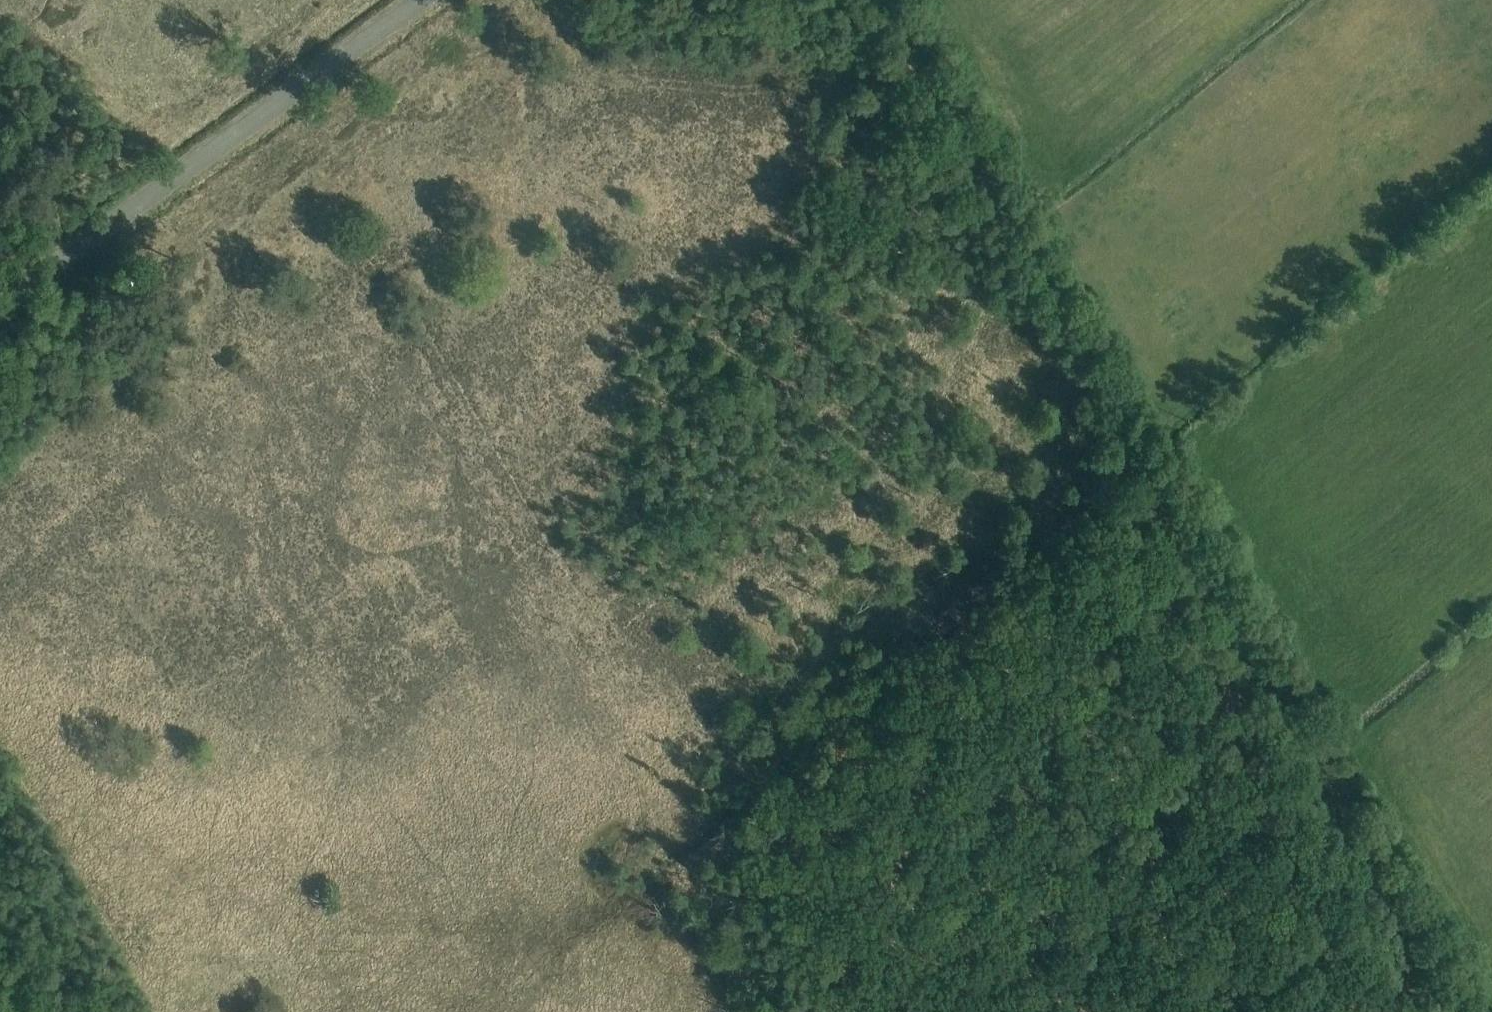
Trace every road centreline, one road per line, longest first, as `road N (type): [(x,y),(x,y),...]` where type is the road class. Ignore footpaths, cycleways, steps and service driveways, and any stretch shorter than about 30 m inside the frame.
road 1 (unclassified): [(425,0),(0,307)]

